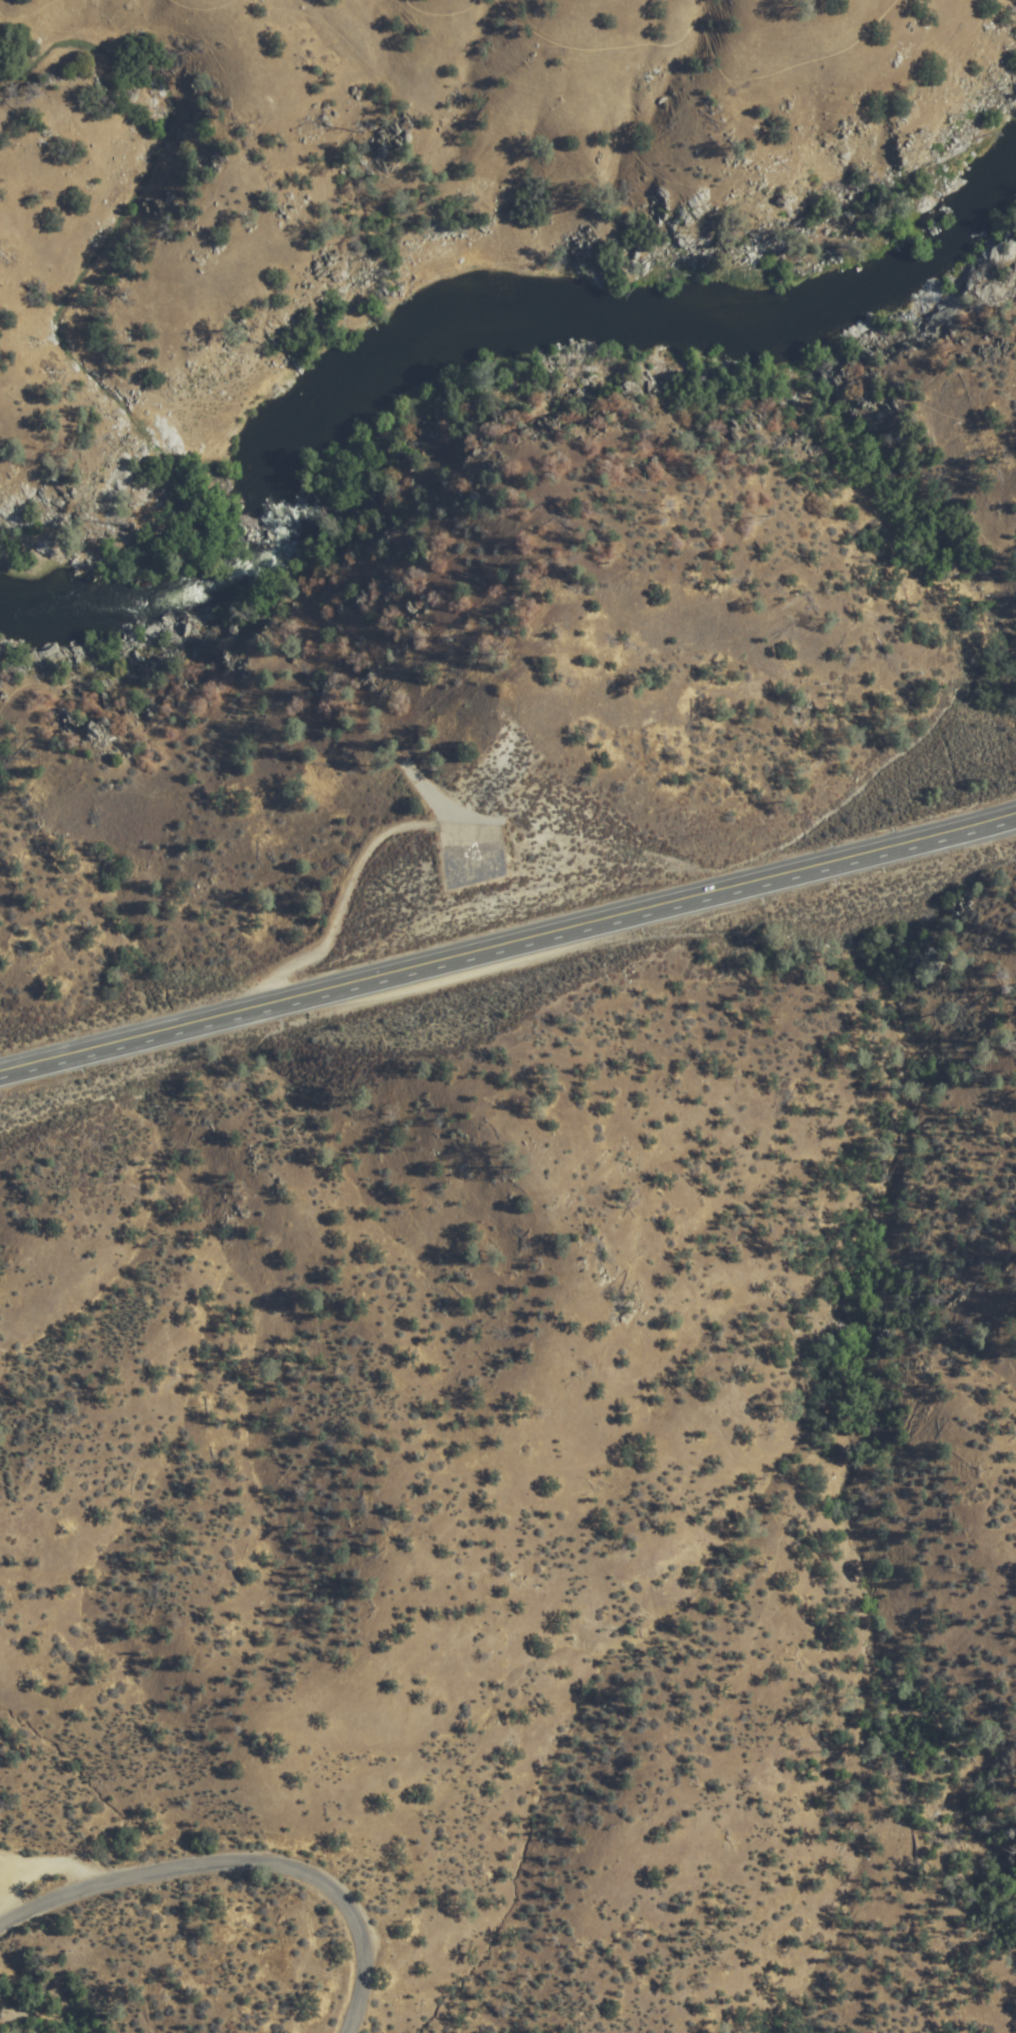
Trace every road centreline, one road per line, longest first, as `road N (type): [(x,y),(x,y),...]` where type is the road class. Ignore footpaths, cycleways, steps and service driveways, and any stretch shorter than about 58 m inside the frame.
road 1 (primary): [(1015,811),(0,1073)]
road 2 (residential): [(352,2032),(362,2004),(353,1914),(299,1874),(199,1870),(61,1901),(0,1928)]

